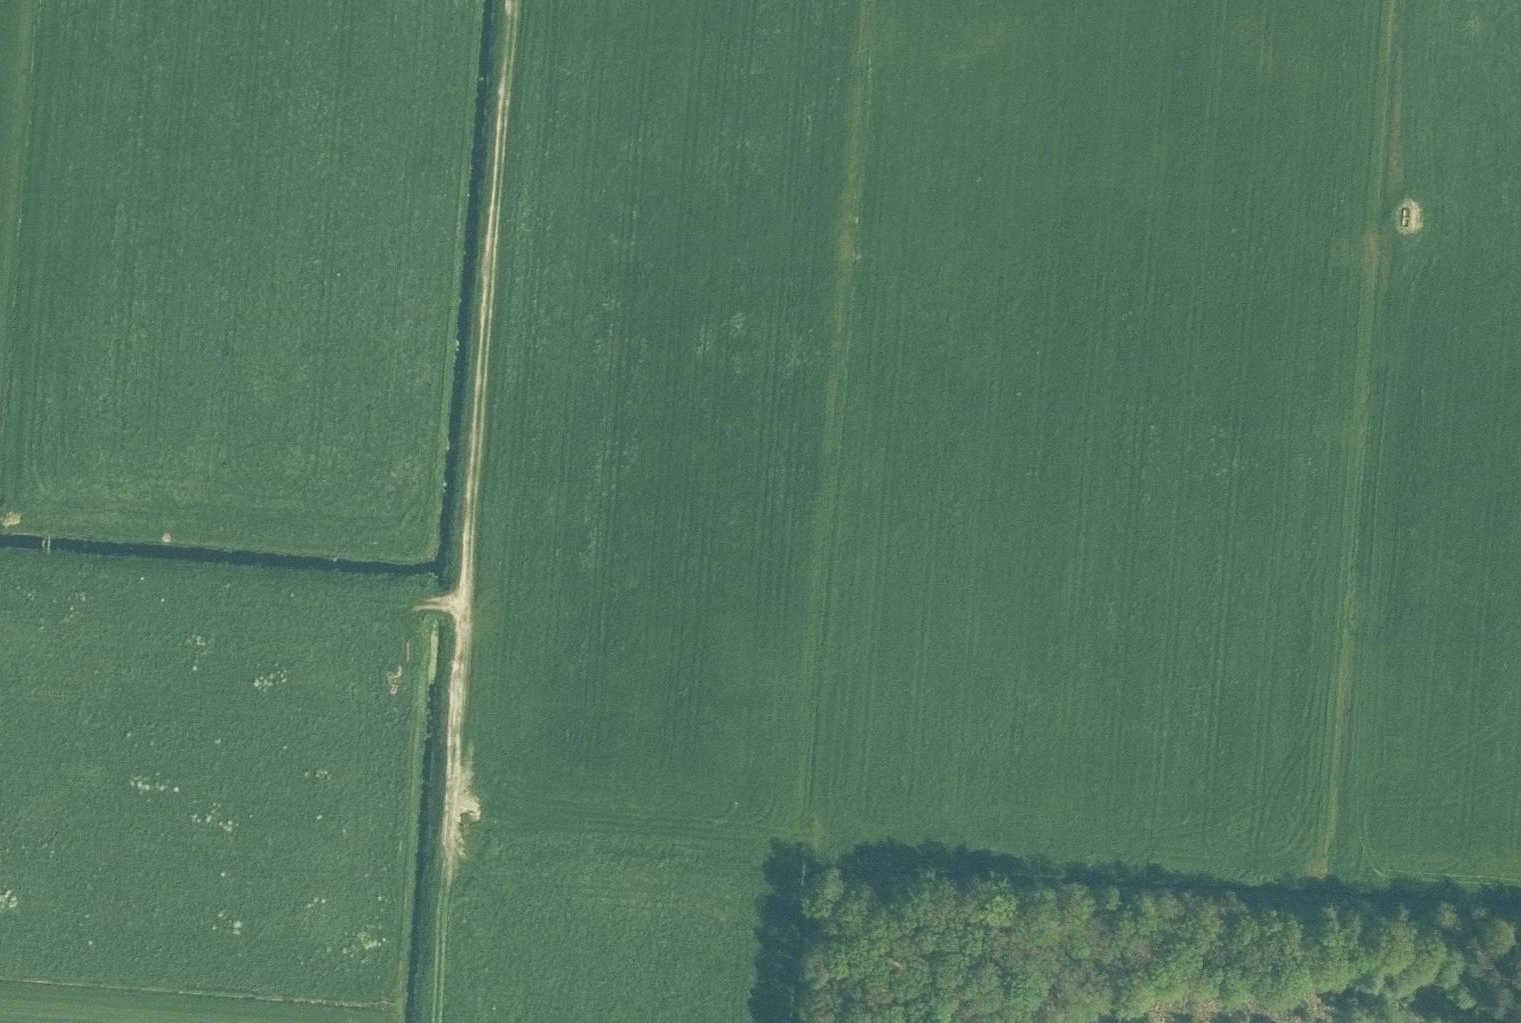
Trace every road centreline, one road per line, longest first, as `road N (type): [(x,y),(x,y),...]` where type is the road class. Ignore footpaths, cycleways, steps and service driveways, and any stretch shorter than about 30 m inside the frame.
road 1 (track): [(510,0),(463,603)]
road 2 (track): [(463,603),(356,615),(260,581),(0,561)]
road 3 (track): [(463,603),(434,1022)]

